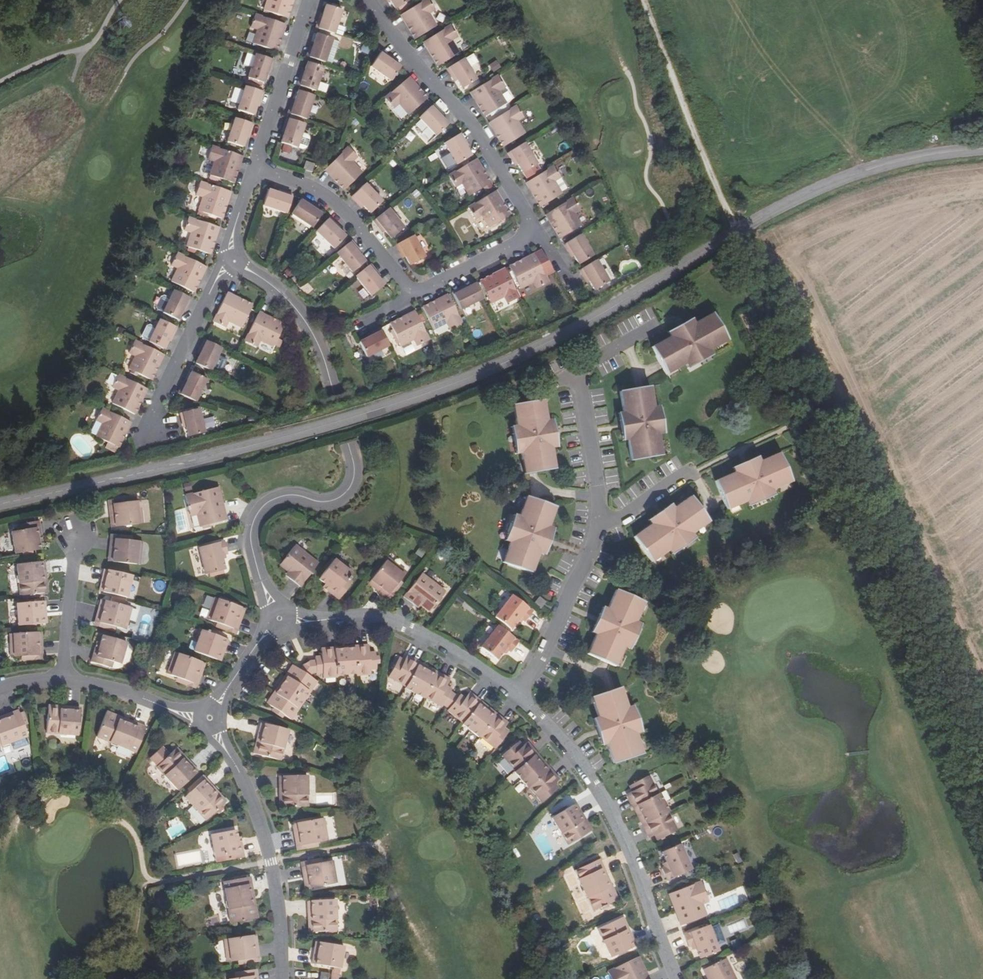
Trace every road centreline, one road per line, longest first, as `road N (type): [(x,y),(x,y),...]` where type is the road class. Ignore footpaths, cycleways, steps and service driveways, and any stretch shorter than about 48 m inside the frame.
road 1 (tertiary): [(982,151),(903,163),(816,190),(512,362),(293,436),(0,505)]
road 2 (residential): [(279,618),(253,553),(251,529),(260,509),(292,495),(338,500),(355,476),(321,349),(299,313),(234,261)]
road 3 (residential): [(671,978),(600,801),(509,700)]
road 4 (residential): [(538,229),(468,119),(369,0)]
road 5 (residential): [(205,724),(263,835),(281,978)]
road 6 (residential): [(509,700),(458,658),(381,623),(279,618)]
road 7 (track): [(731,235),(645,0)]
road 8 (residential): [(595,525),(578,373),(656,328)]
road 9 (residential): [(254,167),(340,206),(414,296)]
road 10 (residential): [(509,700),(595,525)]
road 11 (residential): [(234,261),(152,403),(158,430)]
road 12 (residential): [(308,0),(254,167)]
road 13 (residential): [(60,677),(205,724)]
road 14 (residential): [(60,677),(73,535)]
road 15 (residential): [(414,296),(538,229)]
road 16 (residential): [(279,618),(205,724)]

